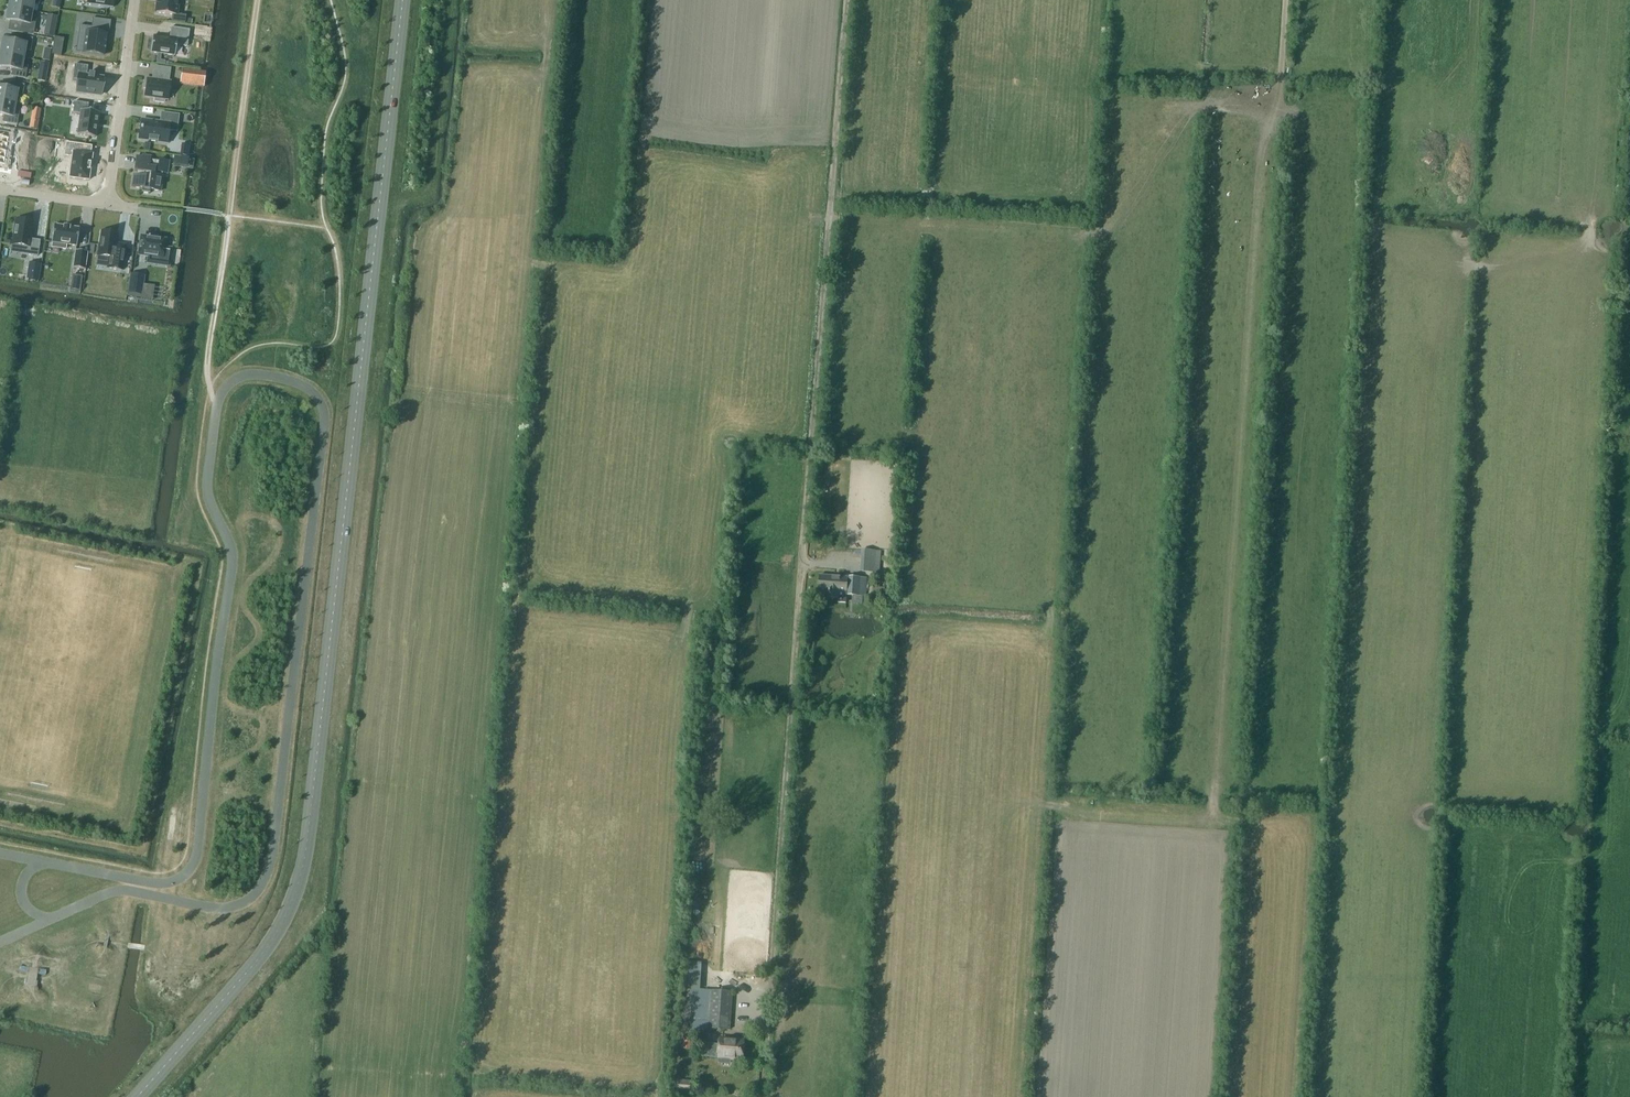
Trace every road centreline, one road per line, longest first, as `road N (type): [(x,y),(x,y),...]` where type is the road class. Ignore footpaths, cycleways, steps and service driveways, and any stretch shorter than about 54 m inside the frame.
road 1 (tertiary): [(137,1096),(255,964),(299,883),(404,0)]
road 2 (track): [(762,1096),(846,0)]
road 3 (residential): [(106,204),(135,0)]

